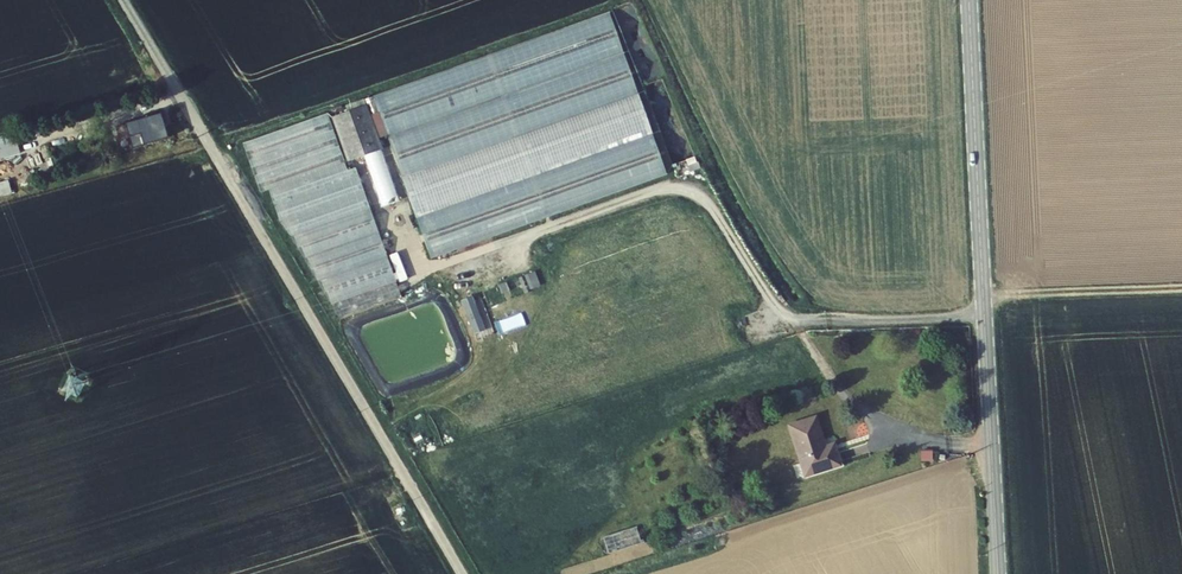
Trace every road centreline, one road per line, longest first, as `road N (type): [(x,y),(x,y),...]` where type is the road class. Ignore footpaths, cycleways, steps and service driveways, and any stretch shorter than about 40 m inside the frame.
road 1 (unclassified): [(462,573),(123,0)]
road 2 (tertiary): [(970,0),(998,573)]
road 3 (track): [(418,274),(448,298),(461,320),(472,362),(380,400),(341,324),(434,289)]
road 4 (track): [(983,296),(1181,287)]

